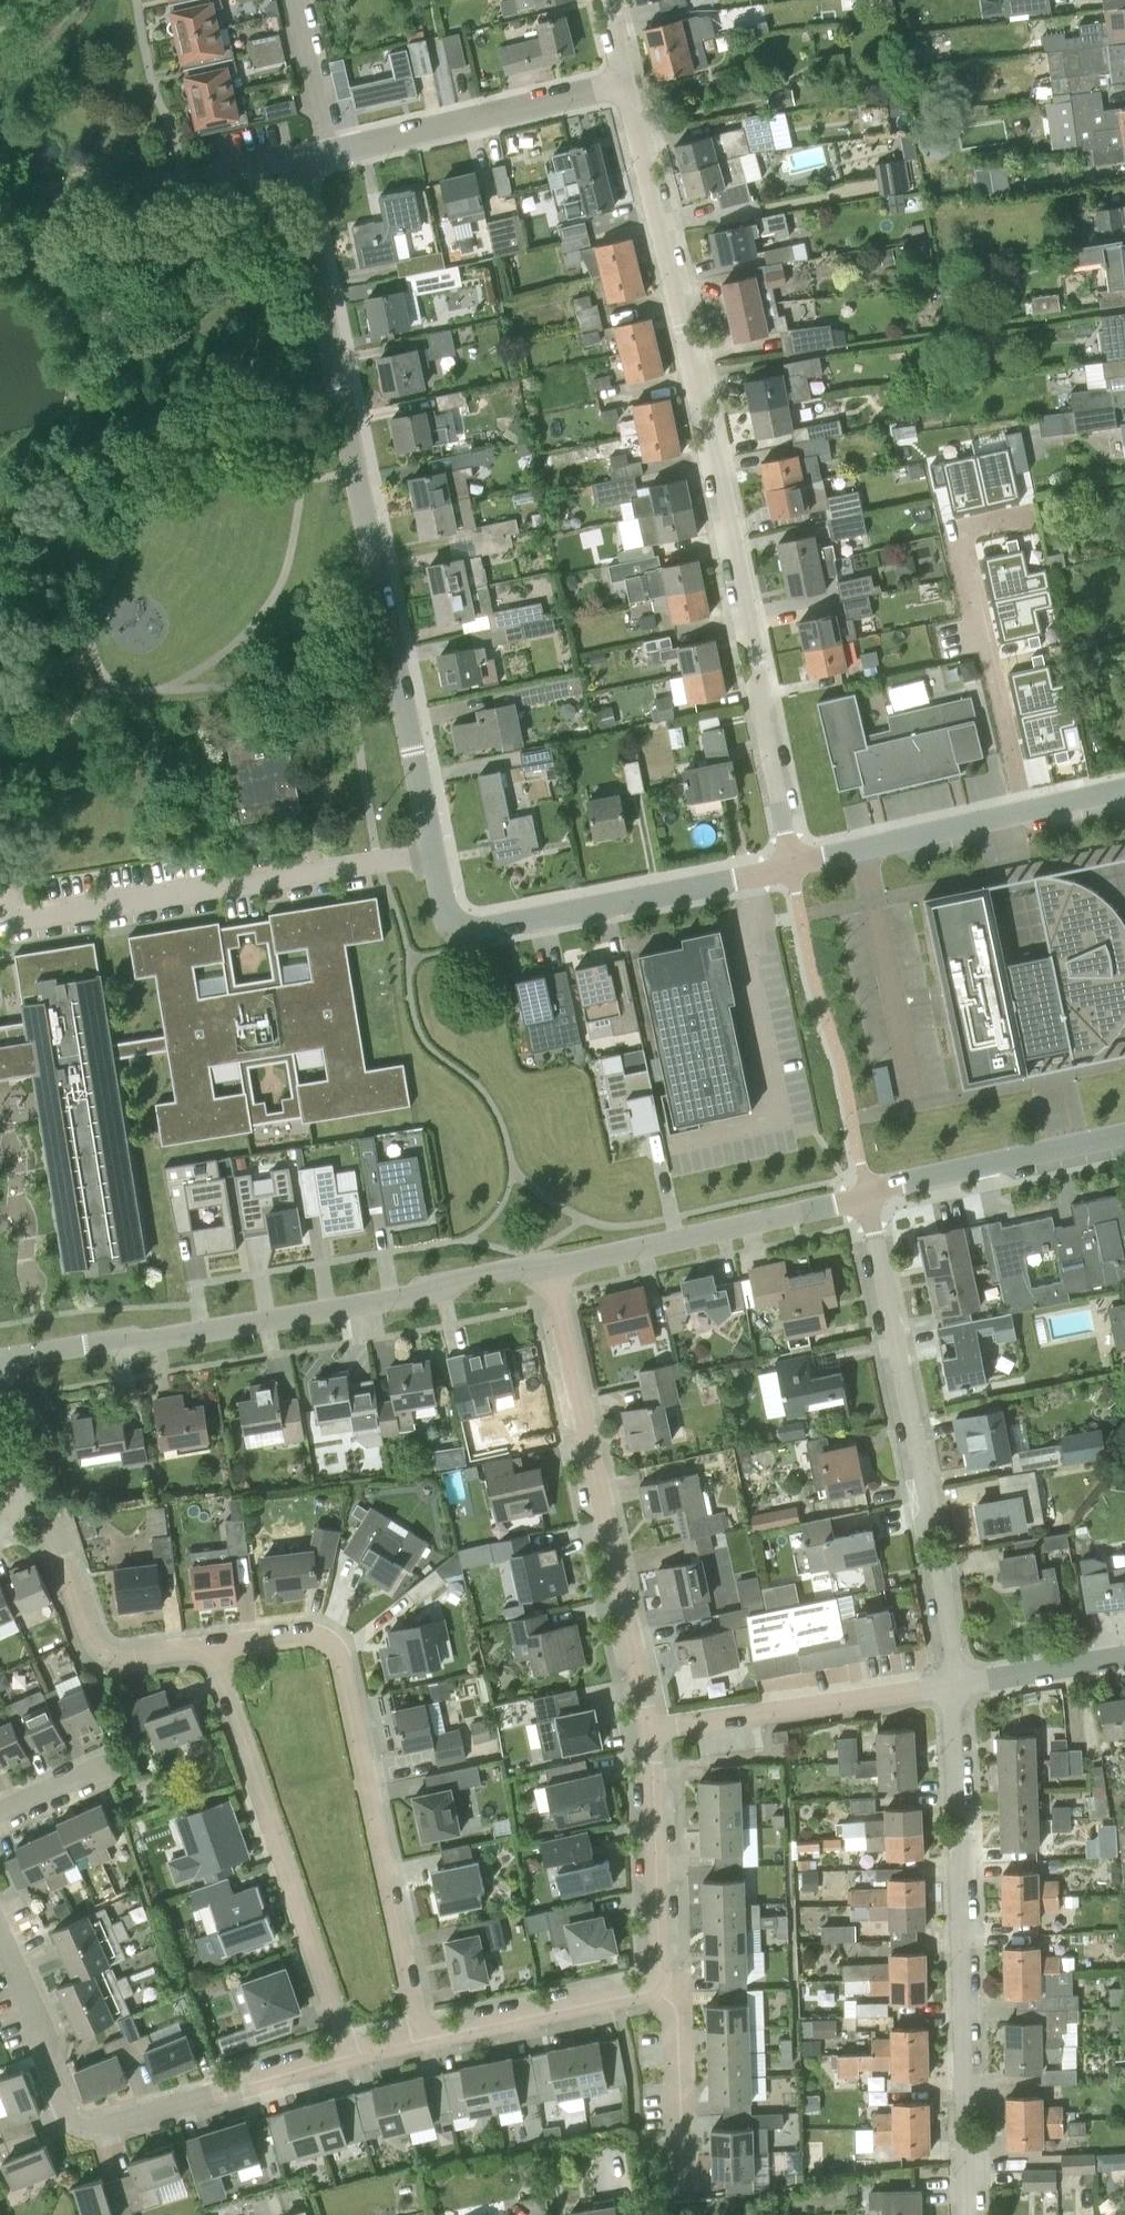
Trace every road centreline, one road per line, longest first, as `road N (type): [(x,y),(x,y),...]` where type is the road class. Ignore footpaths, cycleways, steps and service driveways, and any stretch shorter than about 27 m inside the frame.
road 1 (residential): [(791,865),(713,431),(700,408),(623,84)]
road 2 (residential): [(440,897),(298,174)]
road 3 (residential): [(0,1368),(548,1265)]
road 4 (residential): [(971,2214),(955,1680)]
road 5 (residential): [(421,2041),(339,1659),(310,1634),(211,1647)]
road 6 (residential): [(955,1680),(939,1569),(923,1542),(928,1513),(866,1197)]
road 7 (residential): [(0,1937),(37,2016),(44,2062),(81,2129),(351,2057)]
road 8 (residential): [(649,1732),(548,1265)]
road 9 (residential): [(351,2057),(211,1647)]
road 10 (residential): [(440,897),(450,922),(484,931),(791,865)]
road 11 (residential): [(791,865),(1101,799),(1124,806)]
road 12 (residential): [(548,1265),(866,1197)]
road 13 (residential): [(649,1732),(955,1680)]
road 14 (residential): [(327,152),(623,84)]
road 15 (residential): [(211,1647),(124,1660),(101,1655),(88,1641),(55,1532),(15,1504)]
road 16 (residential): [(866,1197),(1124,1135)]
road 17 (residential): [(655,1985),(662,1965),(649,1732)]
road 18 (residential): [(421,2041),(655,1985)]
road 19 (residential): [(683,2184),(679,2014),(655,1985)]
road 20 (residential): [(955,1680),(1124,1654)]
road 21 (residential): [(327,152),(291,0)]
road 22 (residential): [(0,1814),(116,1761)]

